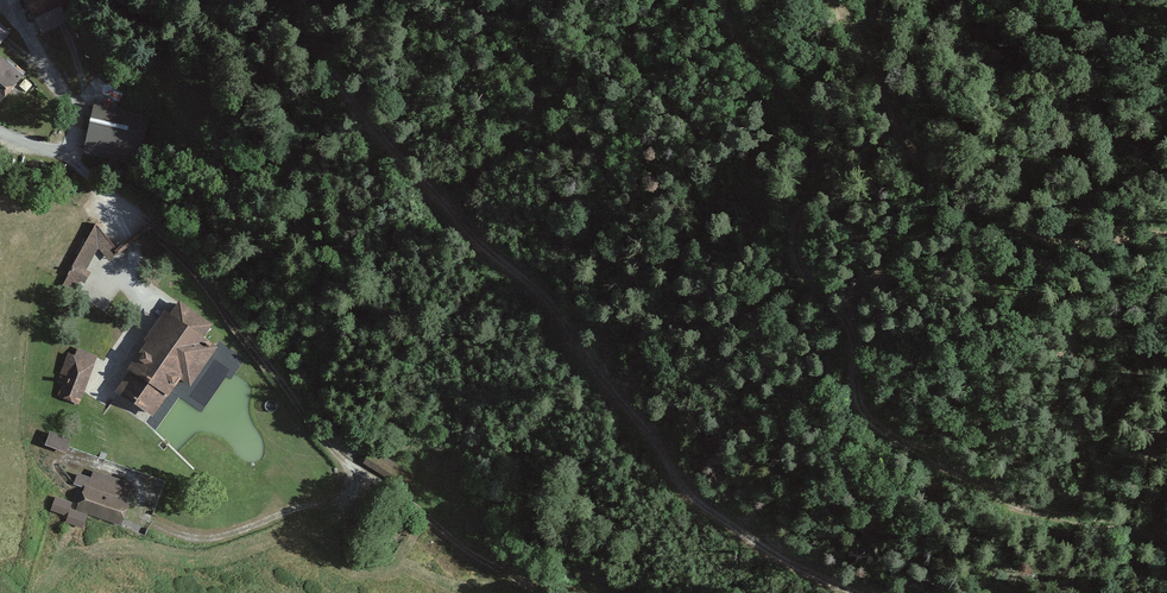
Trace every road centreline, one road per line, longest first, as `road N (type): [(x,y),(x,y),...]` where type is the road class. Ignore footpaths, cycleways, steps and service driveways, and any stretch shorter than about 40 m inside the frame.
road 1 (track): [(857,592),(785,560),(697,503),(541,291),(473,236),(352,103),(309,40),(296,0)]
road 2 (track): [(728,0),(739,37),(812,113),(816,169),(793,248),(850,329),(854,384),(866,416),(1005,498),(1157,535),(1166,547)]
road 3 (track): [(1166,236),(1064,243),(950,189),(919,159),(837,0)]
road 4 (residential): [(0,126),(70,160),(122,233),(147,302),(103,386)]
road 5 (track): [(1166,168),(1113,120),(987,42),(951,0)]

